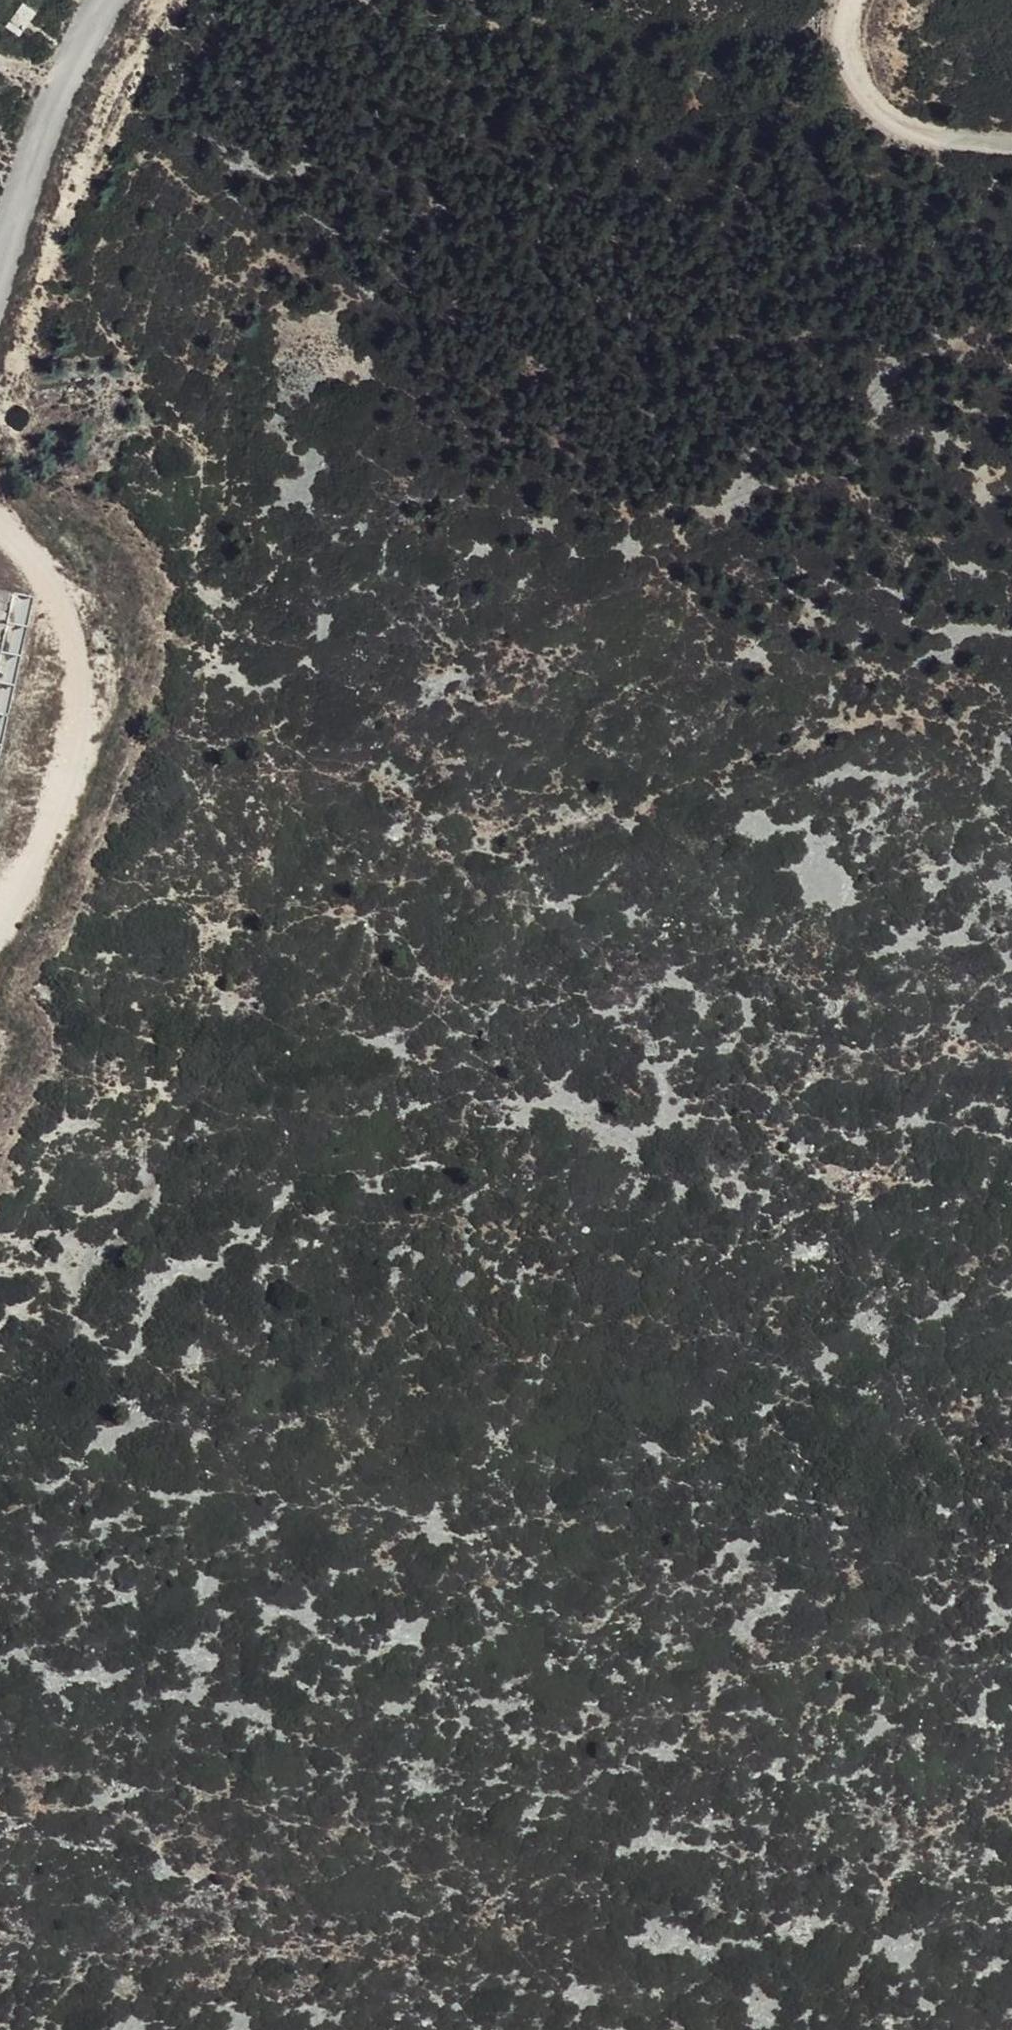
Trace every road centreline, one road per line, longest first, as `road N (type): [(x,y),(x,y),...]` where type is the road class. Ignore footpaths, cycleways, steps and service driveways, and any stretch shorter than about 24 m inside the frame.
road 1 (unclassified): [(0,319),(105,0)]
road 2 (unclassified): [(1011,142),(932,133),(866,103),(853,27),(866,0)]

